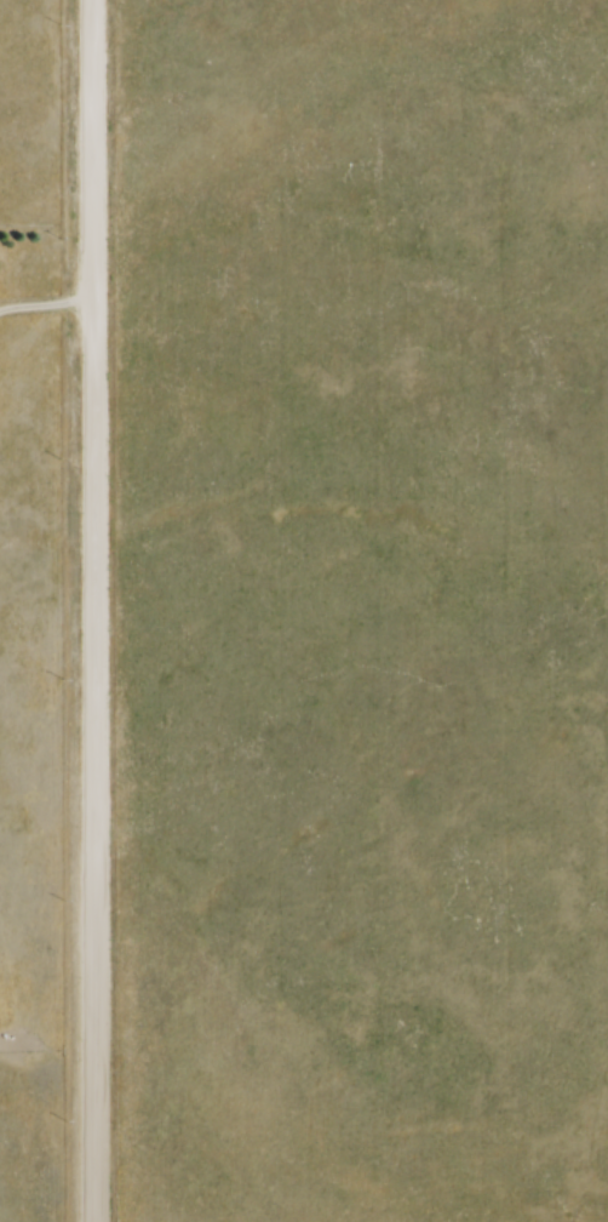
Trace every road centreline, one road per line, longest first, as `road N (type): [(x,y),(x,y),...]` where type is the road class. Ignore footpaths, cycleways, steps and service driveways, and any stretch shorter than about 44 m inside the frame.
road 1 (residential): [(95,1221),(92,0)]

